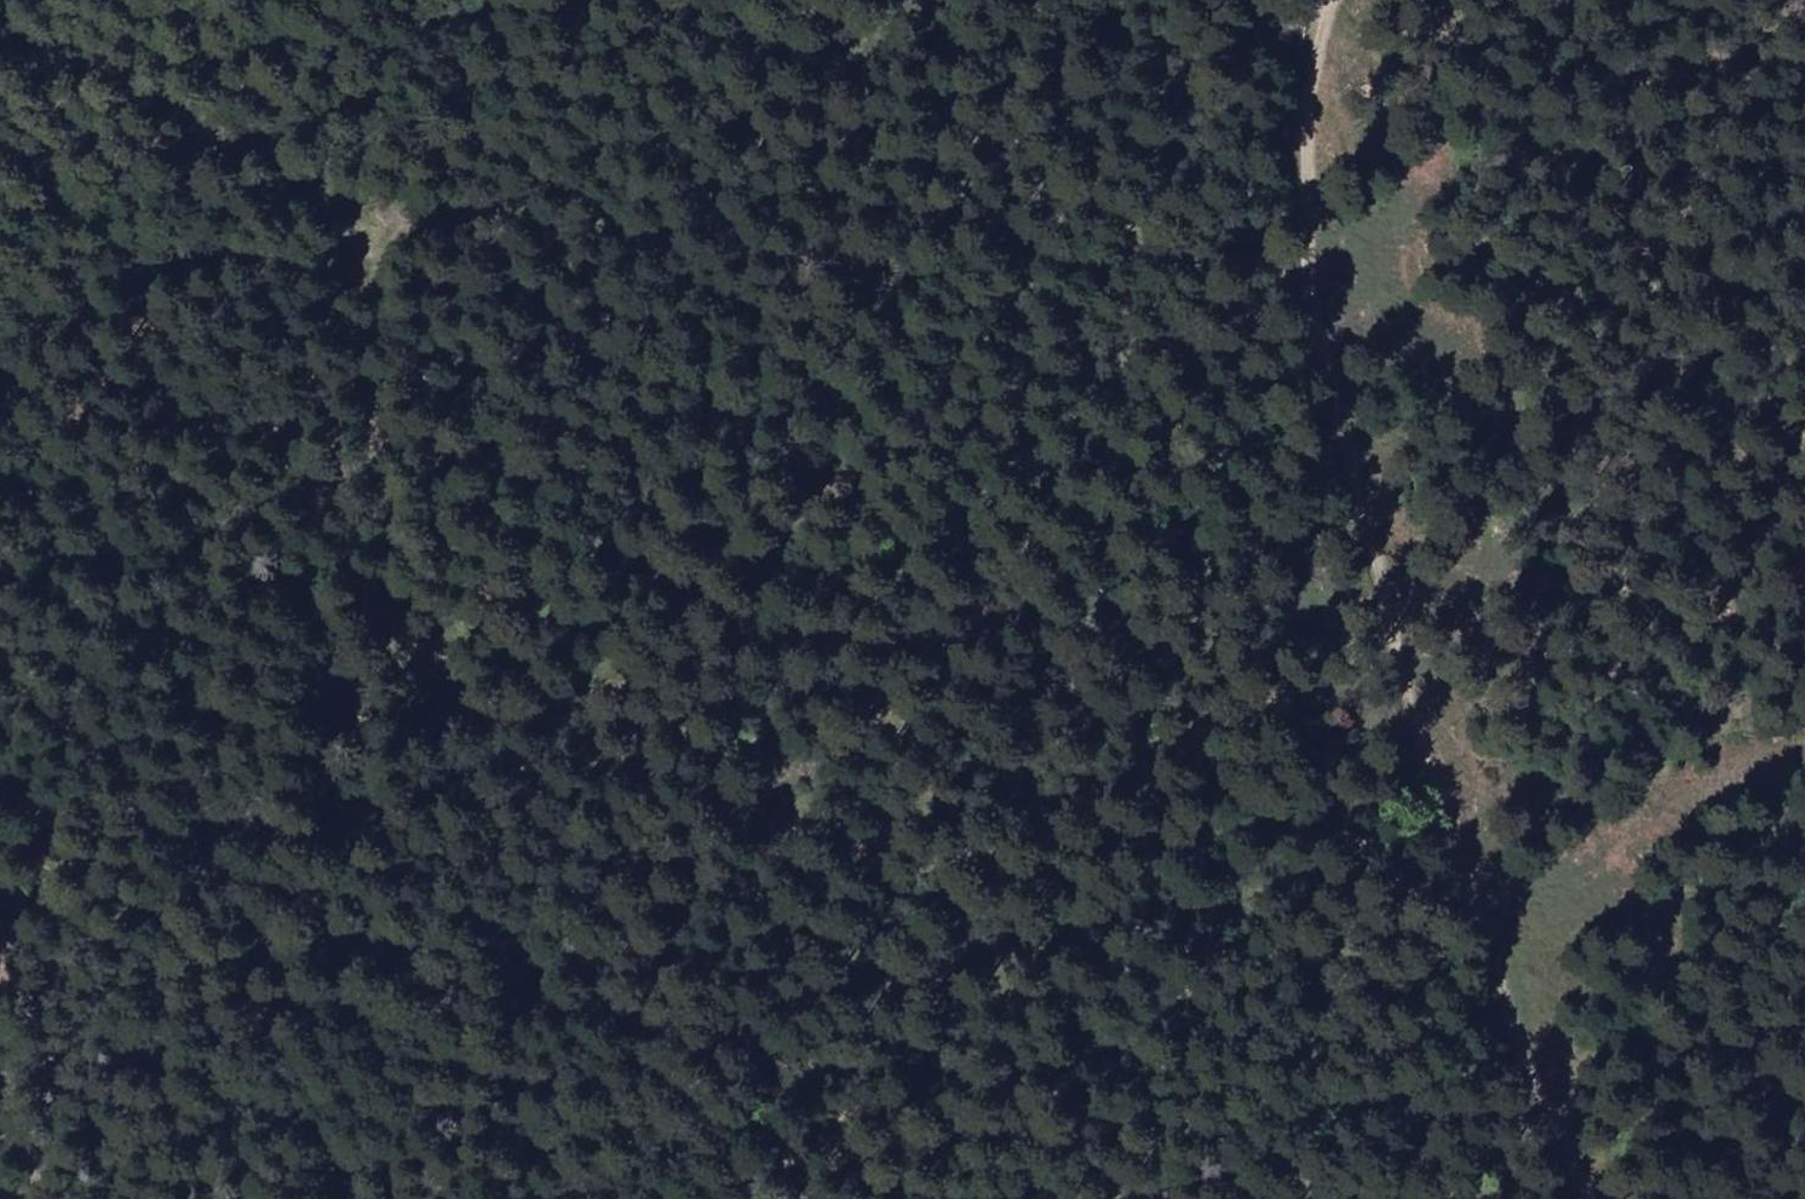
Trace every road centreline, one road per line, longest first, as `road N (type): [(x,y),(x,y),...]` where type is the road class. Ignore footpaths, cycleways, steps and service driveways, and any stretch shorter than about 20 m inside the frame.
road 1 (track): [(1651,1198),(1600,1044),(1474,770),(1384,359),(1346,45),(1351,0)]
road 2 (track): [(0,1061),(36,1198)]

